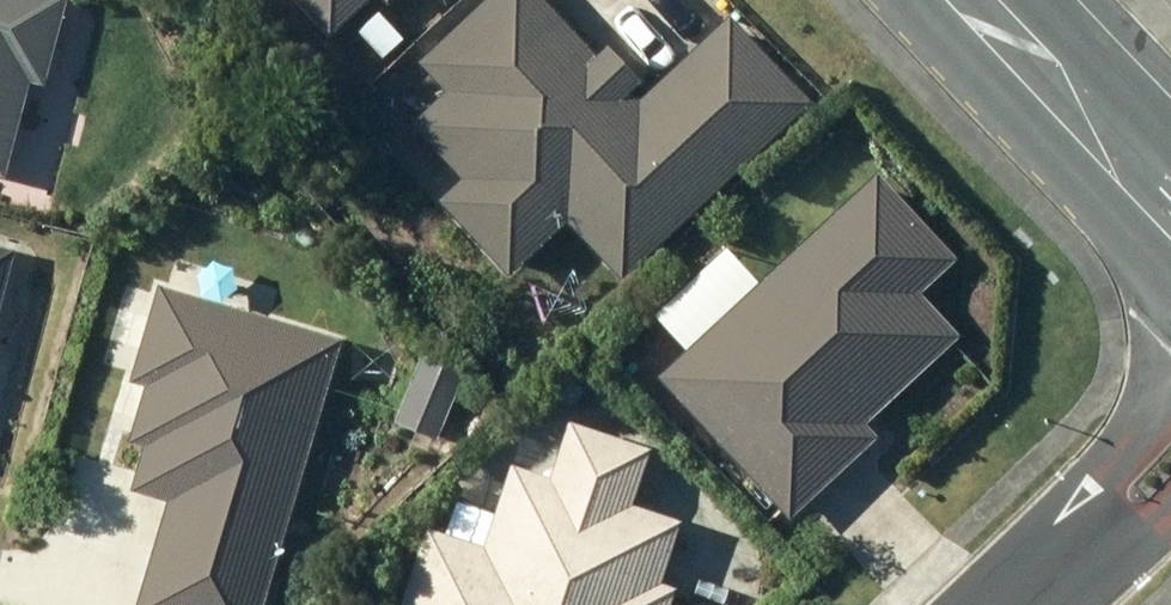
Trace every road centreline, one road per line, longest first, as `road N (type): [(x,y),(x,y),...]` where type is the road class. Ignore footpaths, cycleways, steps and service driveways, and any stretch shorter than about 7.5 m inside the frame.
road 1 (secondary): [(963,0),(1170,233)]
road 2 (residential): [(1170,448),(1012,604)]

